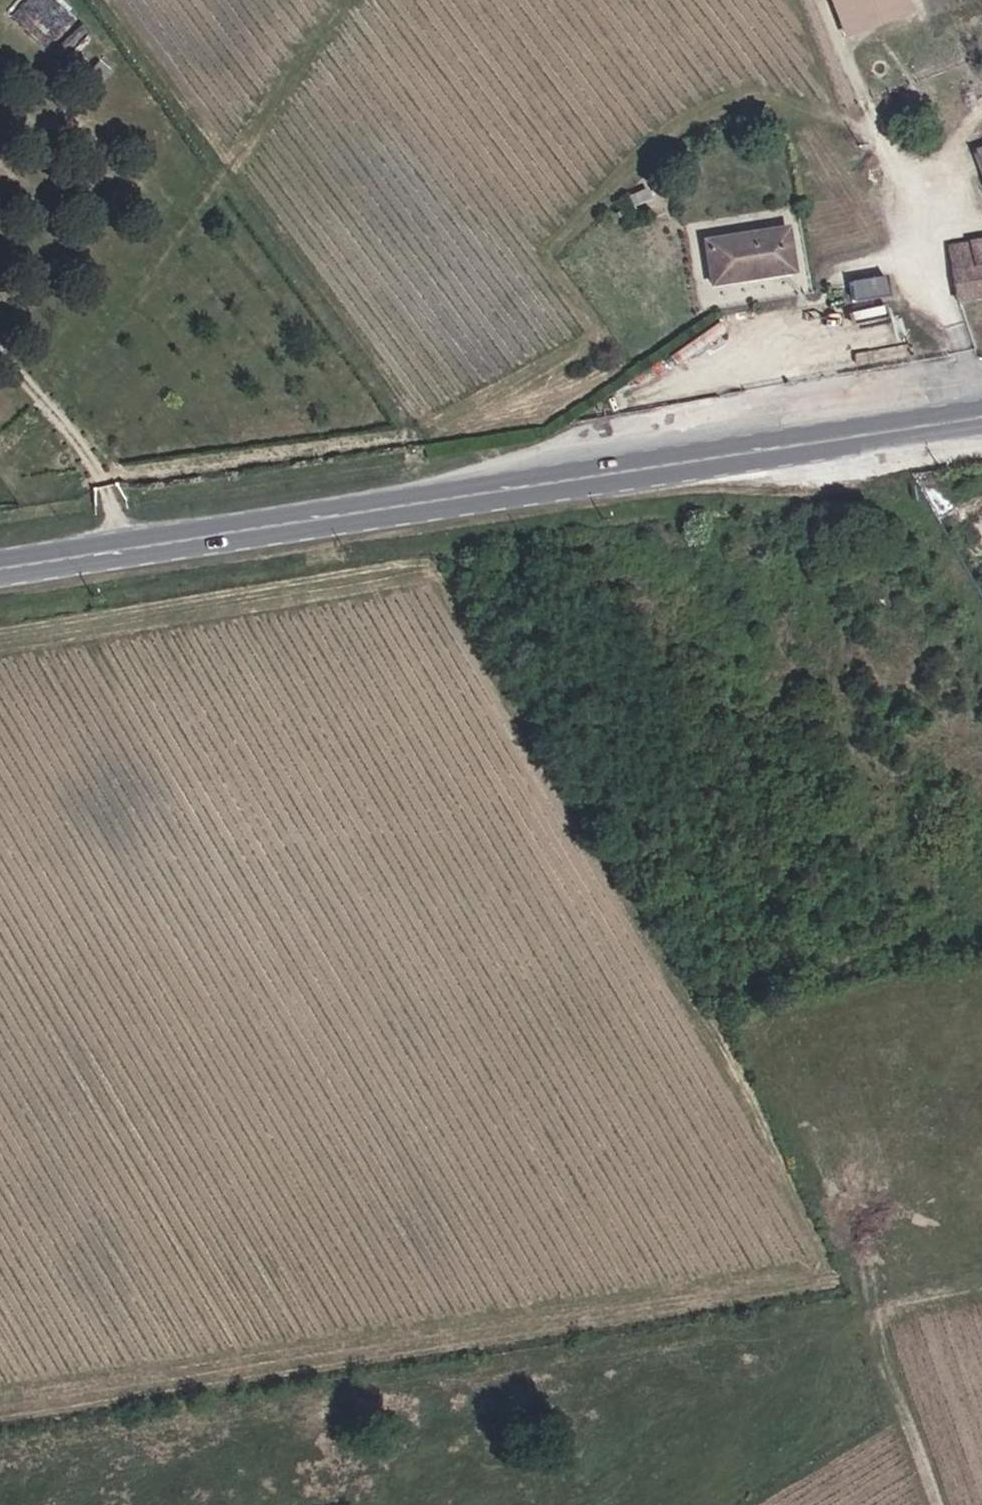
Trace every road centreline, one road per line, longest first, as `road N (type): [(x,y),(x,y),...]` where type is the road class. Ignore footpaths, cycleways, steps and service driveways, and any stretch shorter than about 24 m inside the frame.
road 1 (primary): [(0,570),(981,419)]

